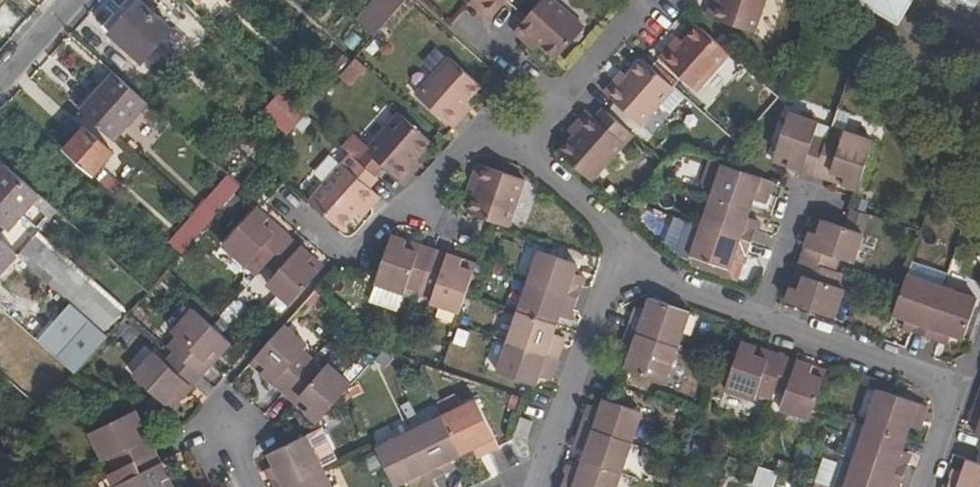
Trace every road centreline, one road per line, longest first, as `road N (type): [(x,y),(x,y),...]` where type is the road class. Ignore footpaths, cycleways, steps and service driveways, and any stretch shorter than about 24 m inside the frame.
road 1 (residential): [(774,319),(955,386),(920,486)]
road 2 (residential): [(537,486),(619,266)]
road 3 (residential): [(521,127),(467,140),(357,254)]
road 4 (residential): [(619,266),(616,240),(521,127)]
road 5 (residential): [(619,266),(774,319)]
road 6 (residential): [(521,127),(640,16)]
road 7 (residential): [(774,319),(813,204)]

